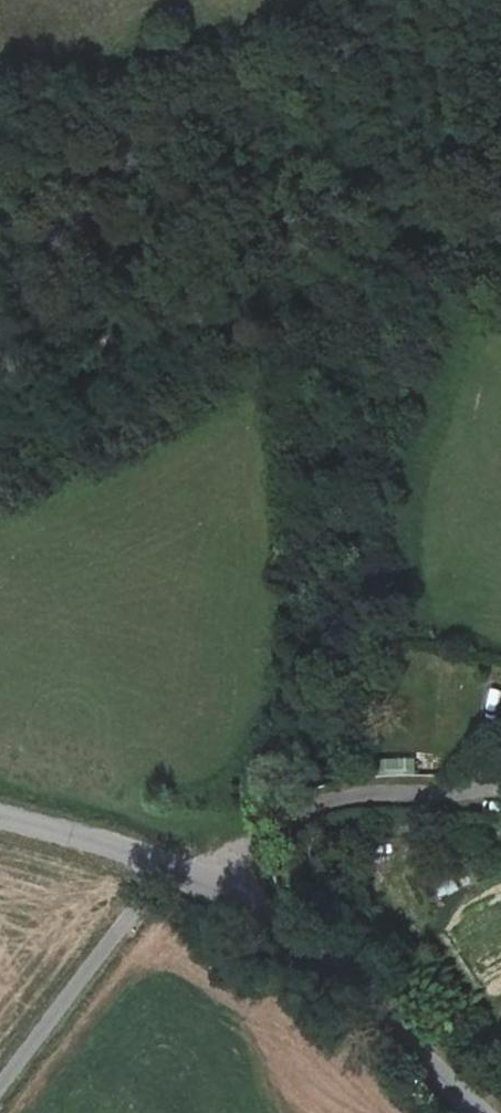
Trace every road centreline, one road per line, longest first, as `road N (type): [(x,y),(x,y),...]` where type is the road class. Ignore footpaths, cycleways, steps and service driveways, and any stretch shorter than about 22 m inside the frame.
road 1 (unclassified): [(480,1112),(347,982),(253,911),(161,864),(0,813)]

